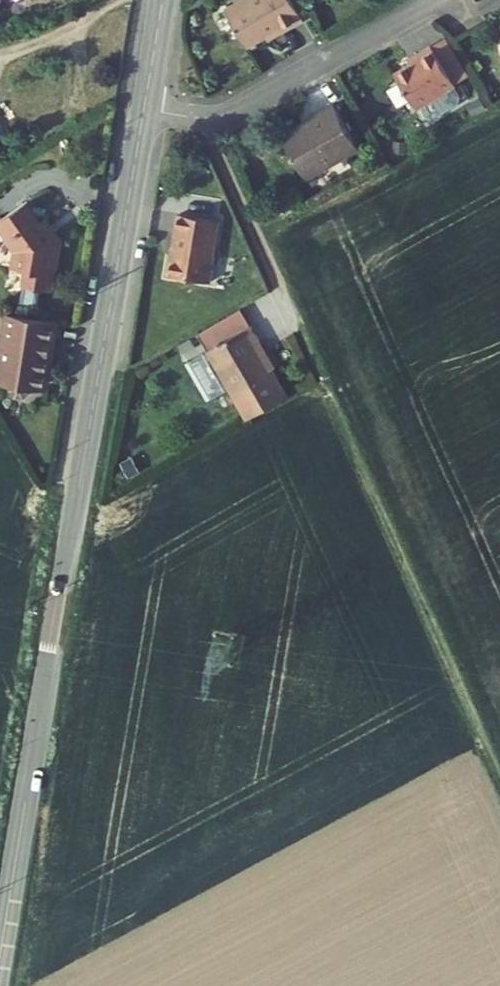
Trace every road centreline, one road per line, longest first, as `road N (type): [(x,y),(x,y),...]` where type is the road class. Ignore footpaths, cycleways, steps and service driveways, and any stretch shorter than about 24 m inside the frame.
road 1 (tertiary): [(0,960),(143,112)]
road 2 (track): [(499,782),(203,118)]
road 3 (residential): [(143,112),(229,115),(438,0)]

